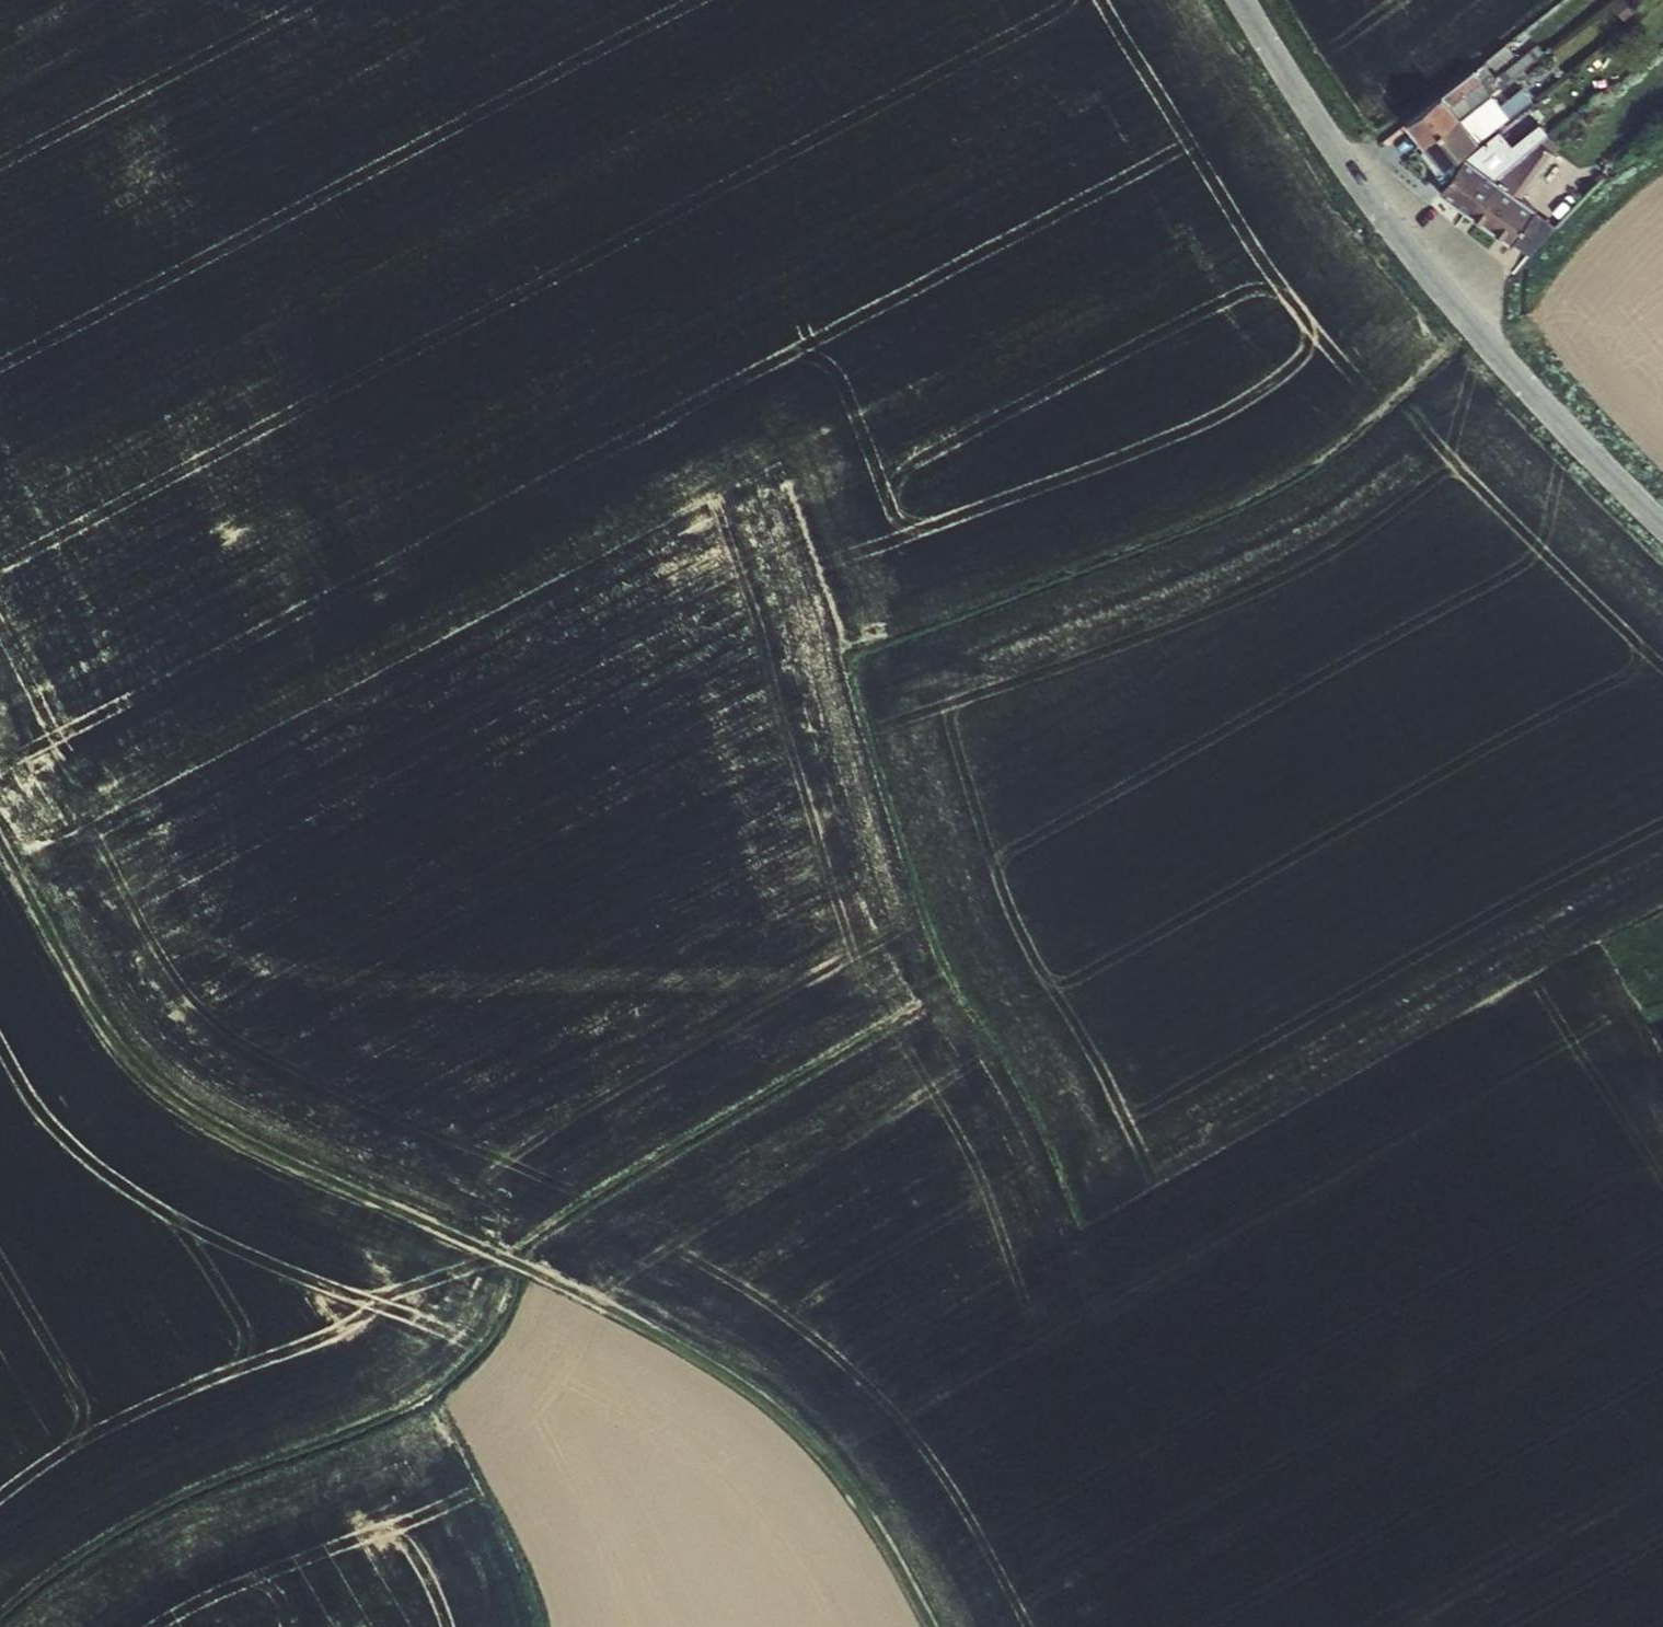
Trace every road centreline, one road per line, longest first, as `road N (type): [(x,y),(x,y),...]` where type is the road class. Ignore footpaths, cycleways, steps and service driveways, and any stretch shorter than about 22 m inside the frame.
road 1 (track): [(932,1626),(880,1529),(801,1440),(683,1351),(200,1128),(127,1067),(0,846)]
road 2 (tertiary): [(1662,526),(1493,350),(1339,163),(1243,0)]

